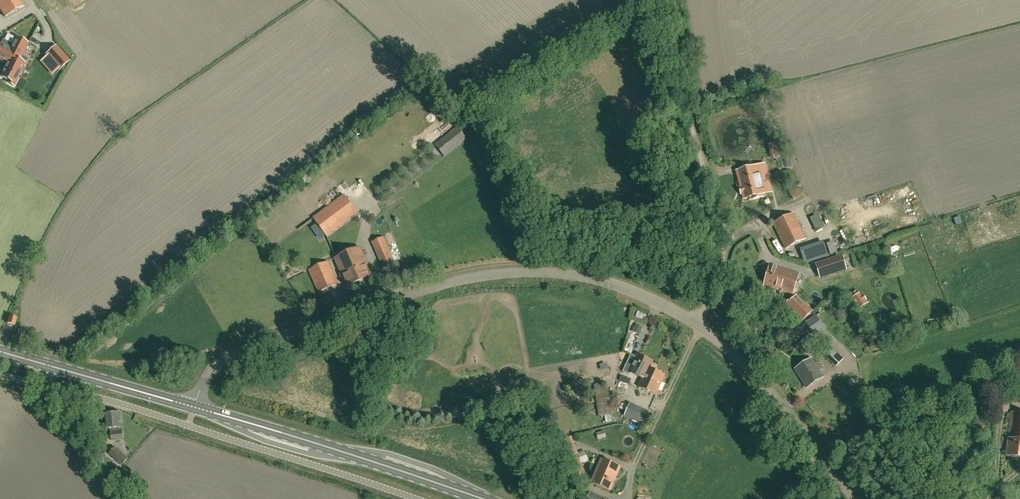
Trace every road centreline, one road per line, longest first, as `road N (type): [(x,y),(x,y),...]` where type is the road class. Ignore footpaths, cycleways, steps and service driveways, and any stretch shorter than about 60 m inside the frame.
road 1 (unclassified): [(193,409),(210,373),(244,351),(445,284),(571,276),(633,293),(695,322)]
road 2 (unclassified): [(695,322),(728,240),(681,80),(666,0)]
road 3 (secondary): [(483,498),(193,409)]
road 4 (unclassified): [(858,498),(771,392),(695,322)]
road 5 (secondary): [(193,409),(0,353)]

